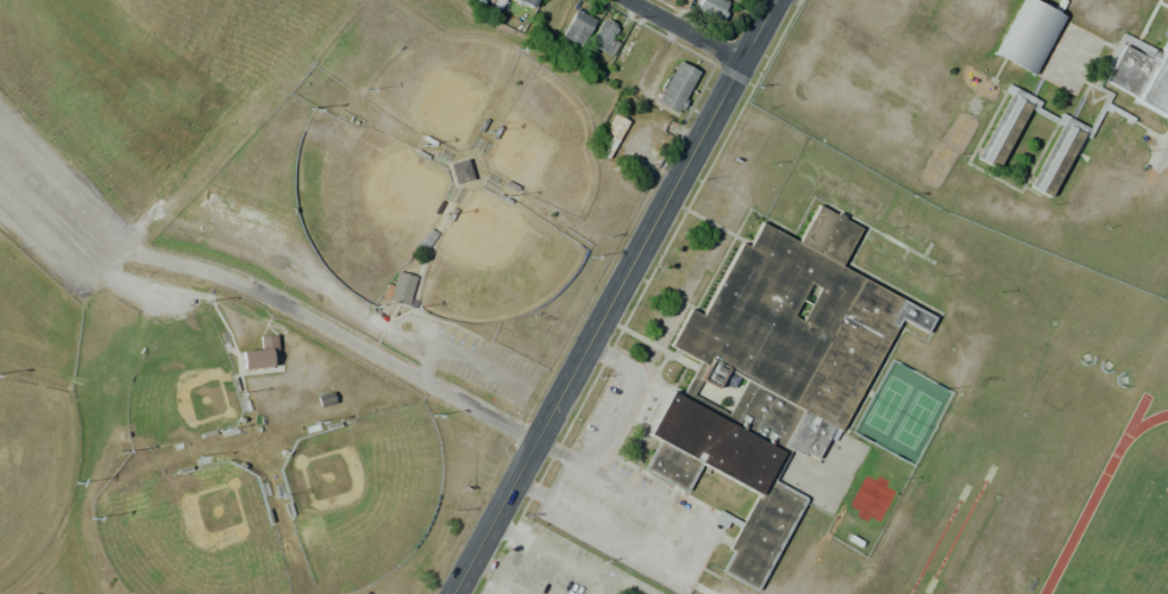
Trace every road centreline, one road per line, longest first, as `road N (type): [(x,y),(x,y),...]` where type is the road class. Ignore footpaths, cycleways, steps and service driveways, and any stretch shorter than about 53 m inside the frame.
road 1 (secondary): [(779,0),(456,593)]
road 2 (residential): [(539,442),(276,299),(133,254)]
road 3 (residential): [(746,62),(638,0)]

